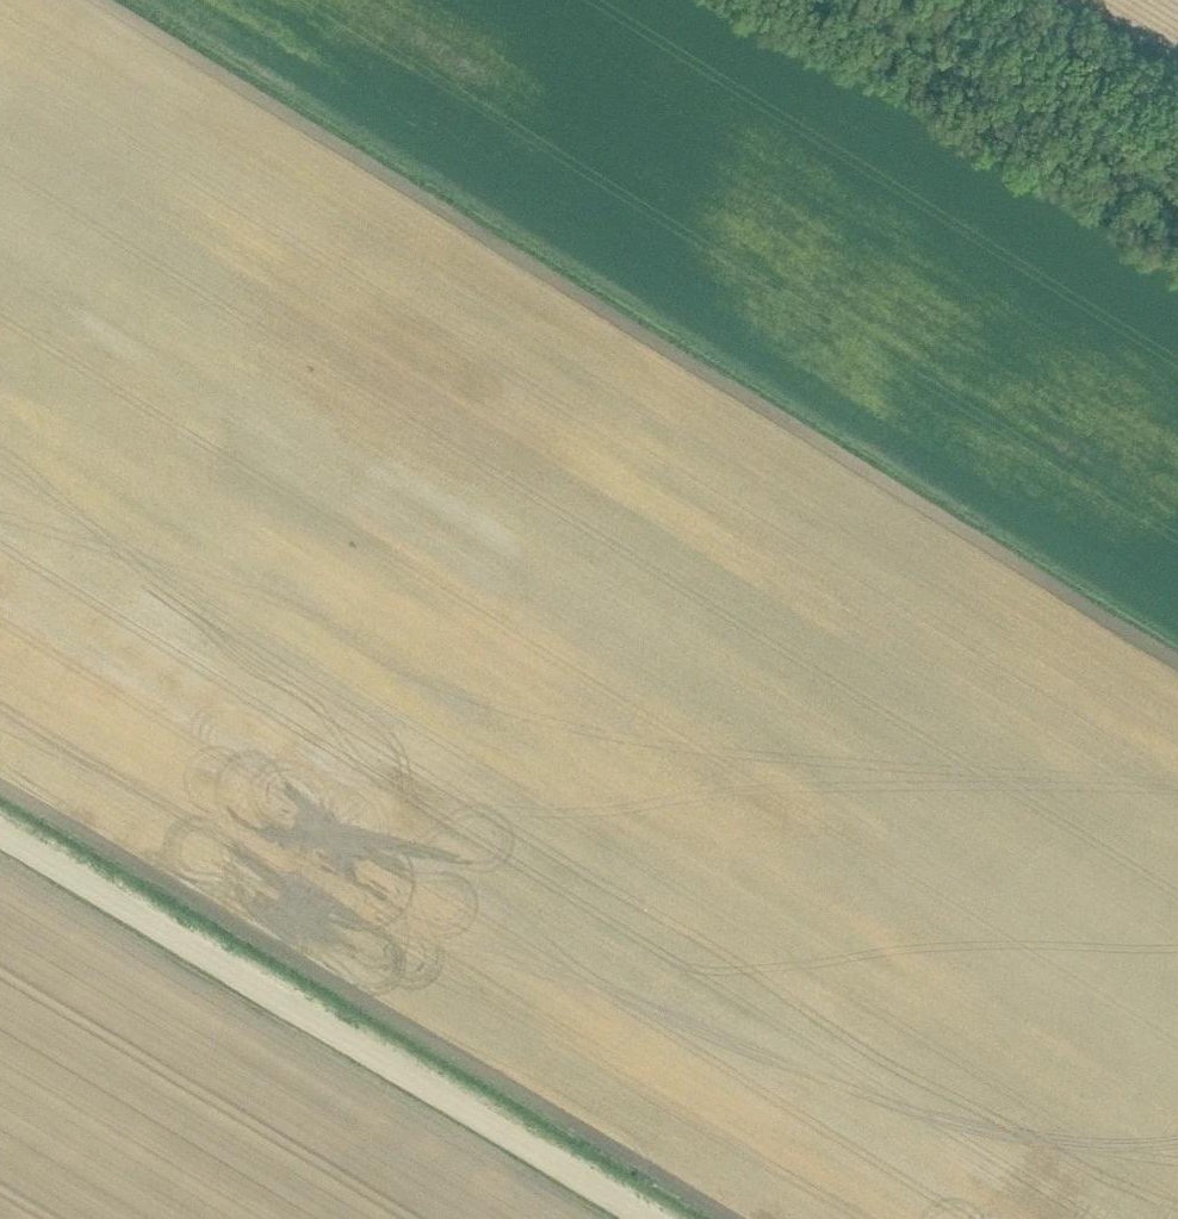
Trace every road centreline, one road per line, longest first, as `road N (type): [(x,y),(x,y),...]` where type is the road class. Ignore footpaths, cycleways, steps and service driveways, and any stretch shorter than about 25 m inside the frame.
road 1 (track): [(656,1218),(0,829)]

